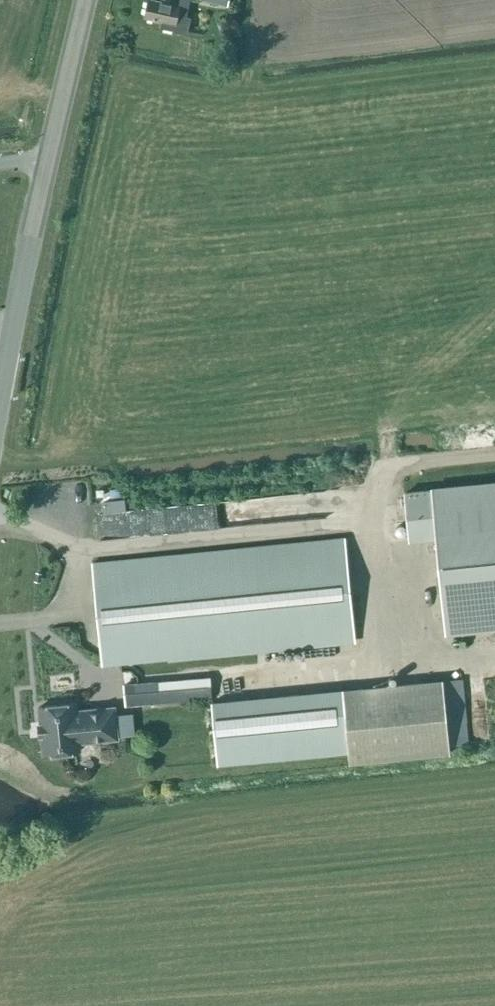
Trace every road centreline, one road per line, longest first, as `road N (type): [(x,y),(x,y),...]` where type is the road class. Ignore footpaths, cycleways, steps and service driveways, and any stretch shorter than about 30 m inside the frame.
road 1 (tertiary): [(24,320),(57,157)]
road 2 (tertiary): [(57,157),(88,0)]
road 3 (tertiary): [(0,438),(24,320)]

